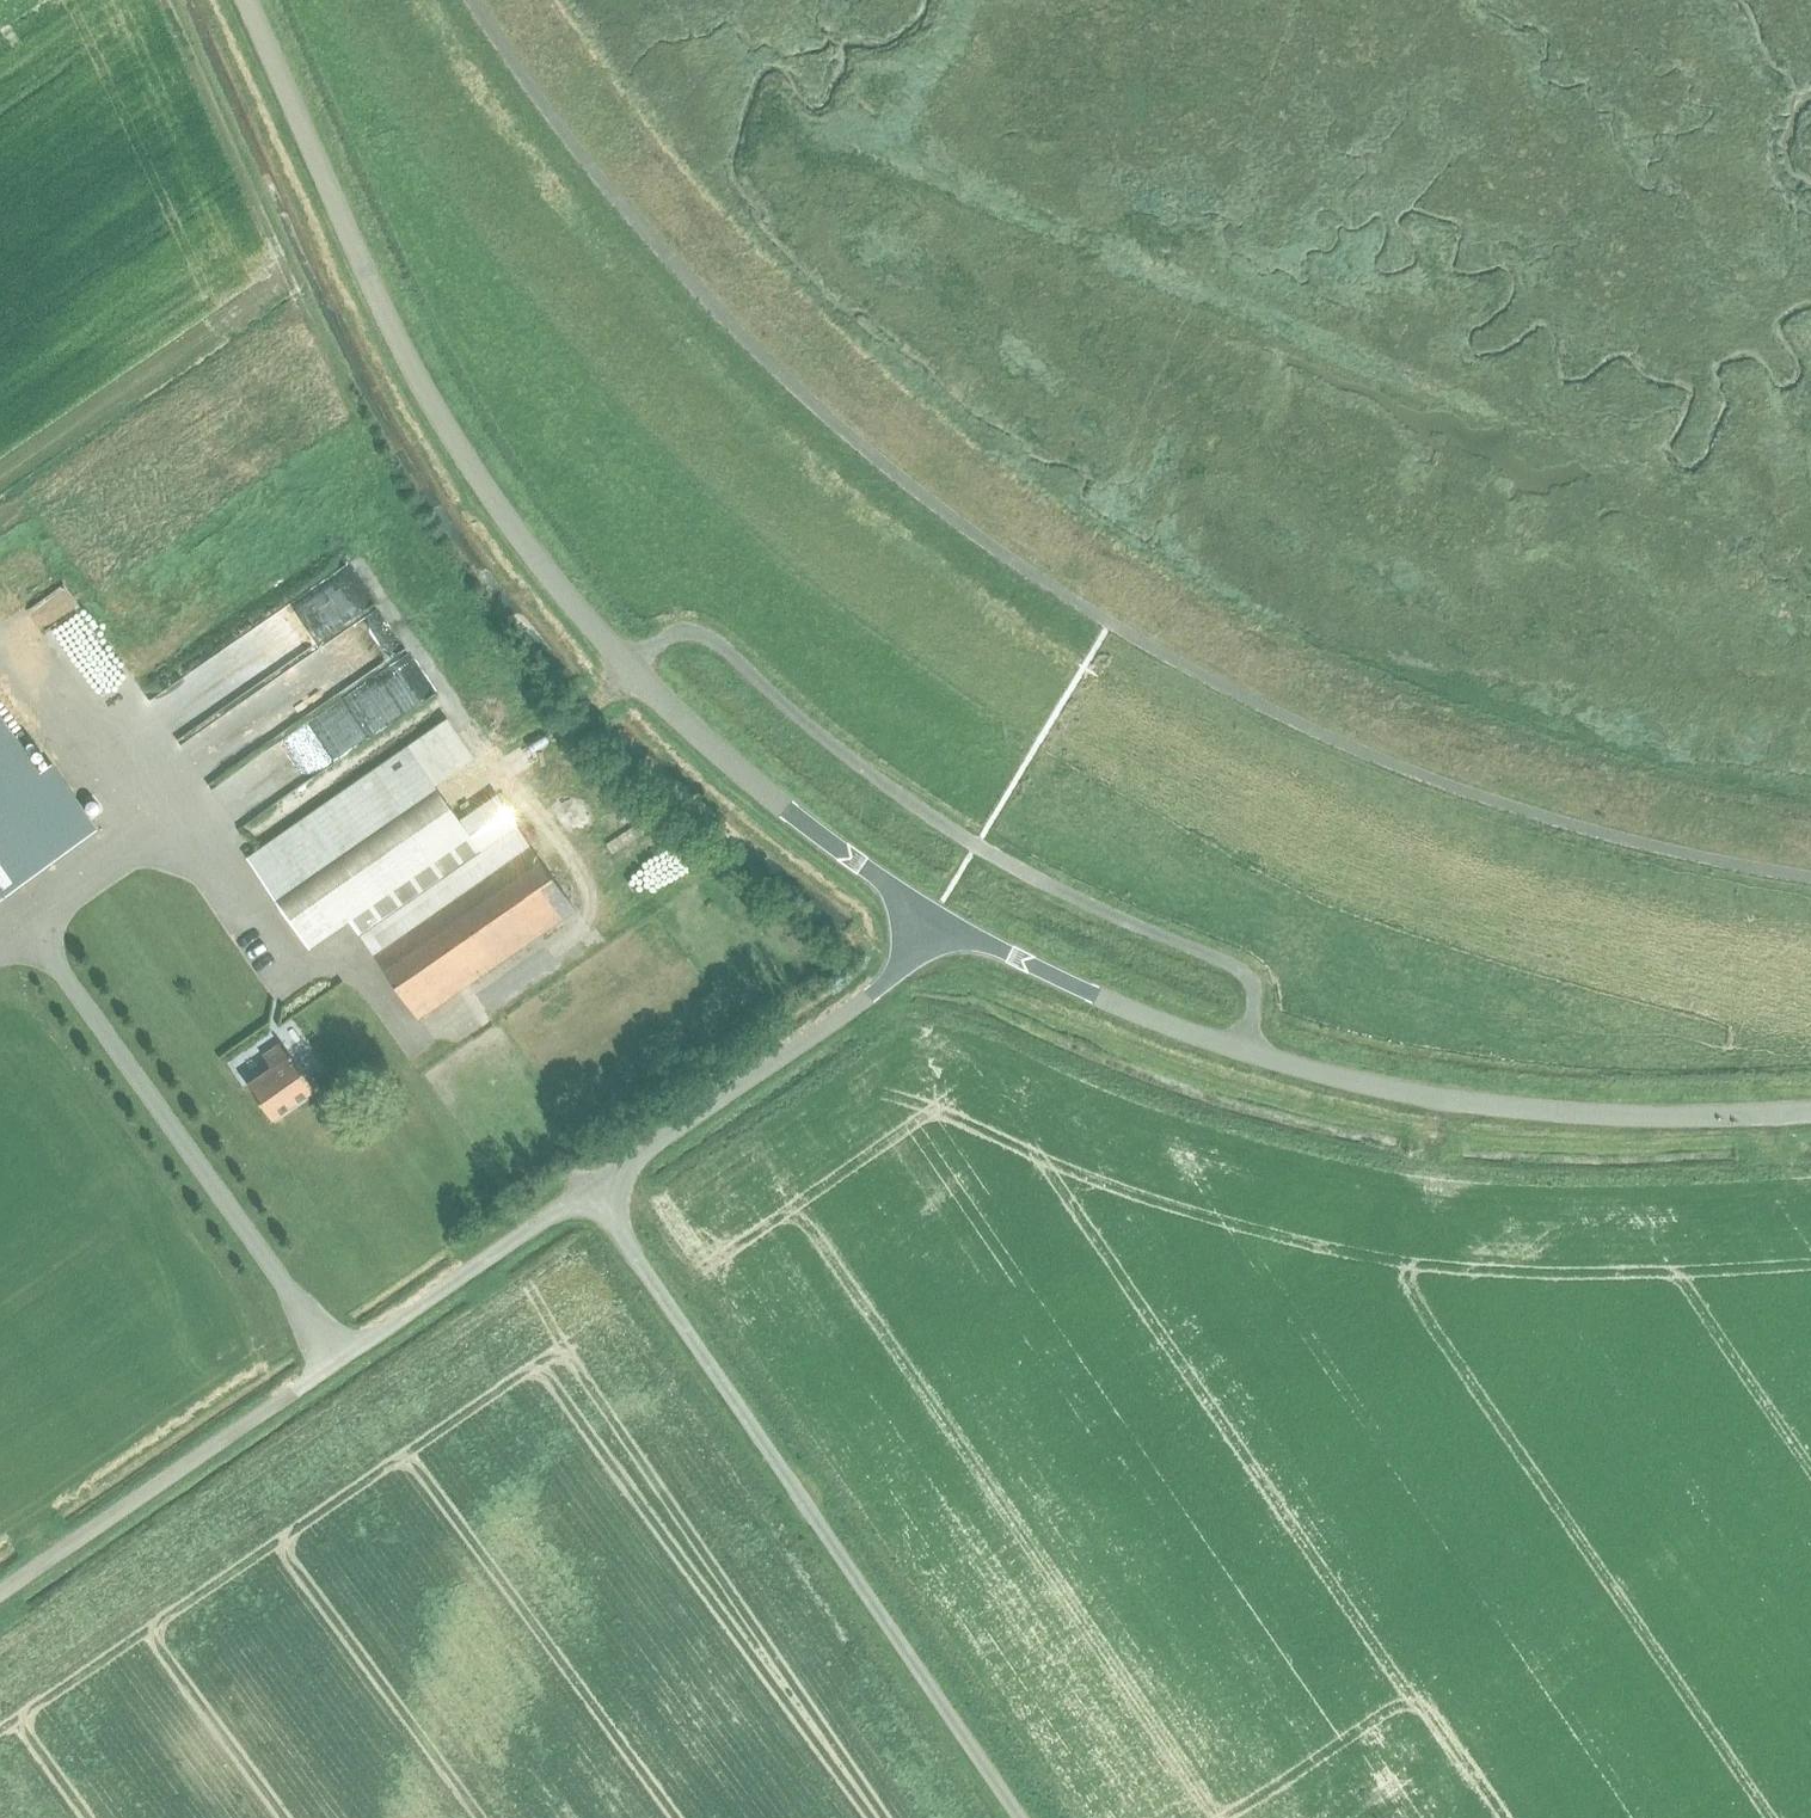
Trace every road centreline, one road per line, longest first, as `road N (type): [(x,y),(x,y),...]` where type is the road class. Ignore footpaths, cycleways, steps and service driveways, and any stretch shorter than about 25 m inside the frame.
road 1 (unclassified): [(937,914),(789,810),(628,665),(523,541),(438,410),(364,265),(248,0)]
road 2 (unclassified): [(1810,1111),(1661,1118),(1488,1105),(1358,1083),(1090,993),(937,914)]
road 3 (unclassified): [(1020,1817),(590,1188)]
road 4 (unclassified): [(0,1593),(330,1354),(590,1188)]
road 5 (unclassified): [(590,1188),(867,997),(901,967),(937,914)]

